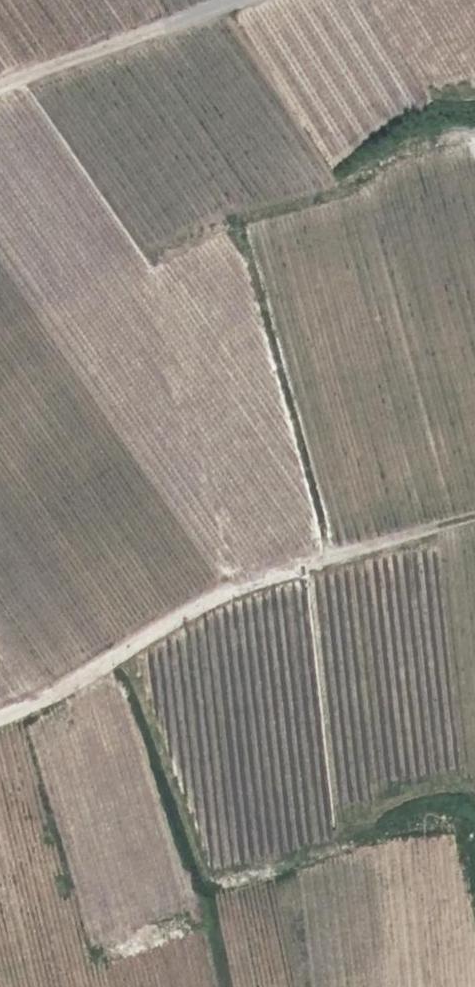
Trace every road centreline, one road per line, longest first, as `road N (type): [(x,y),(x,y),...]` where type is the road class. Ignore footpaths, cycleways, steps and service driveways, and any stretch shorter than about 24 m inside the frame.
road 1 (track): [(0,719),(220,597),(474,518)]
road 2 (track): [(234,0),(0,86)]

